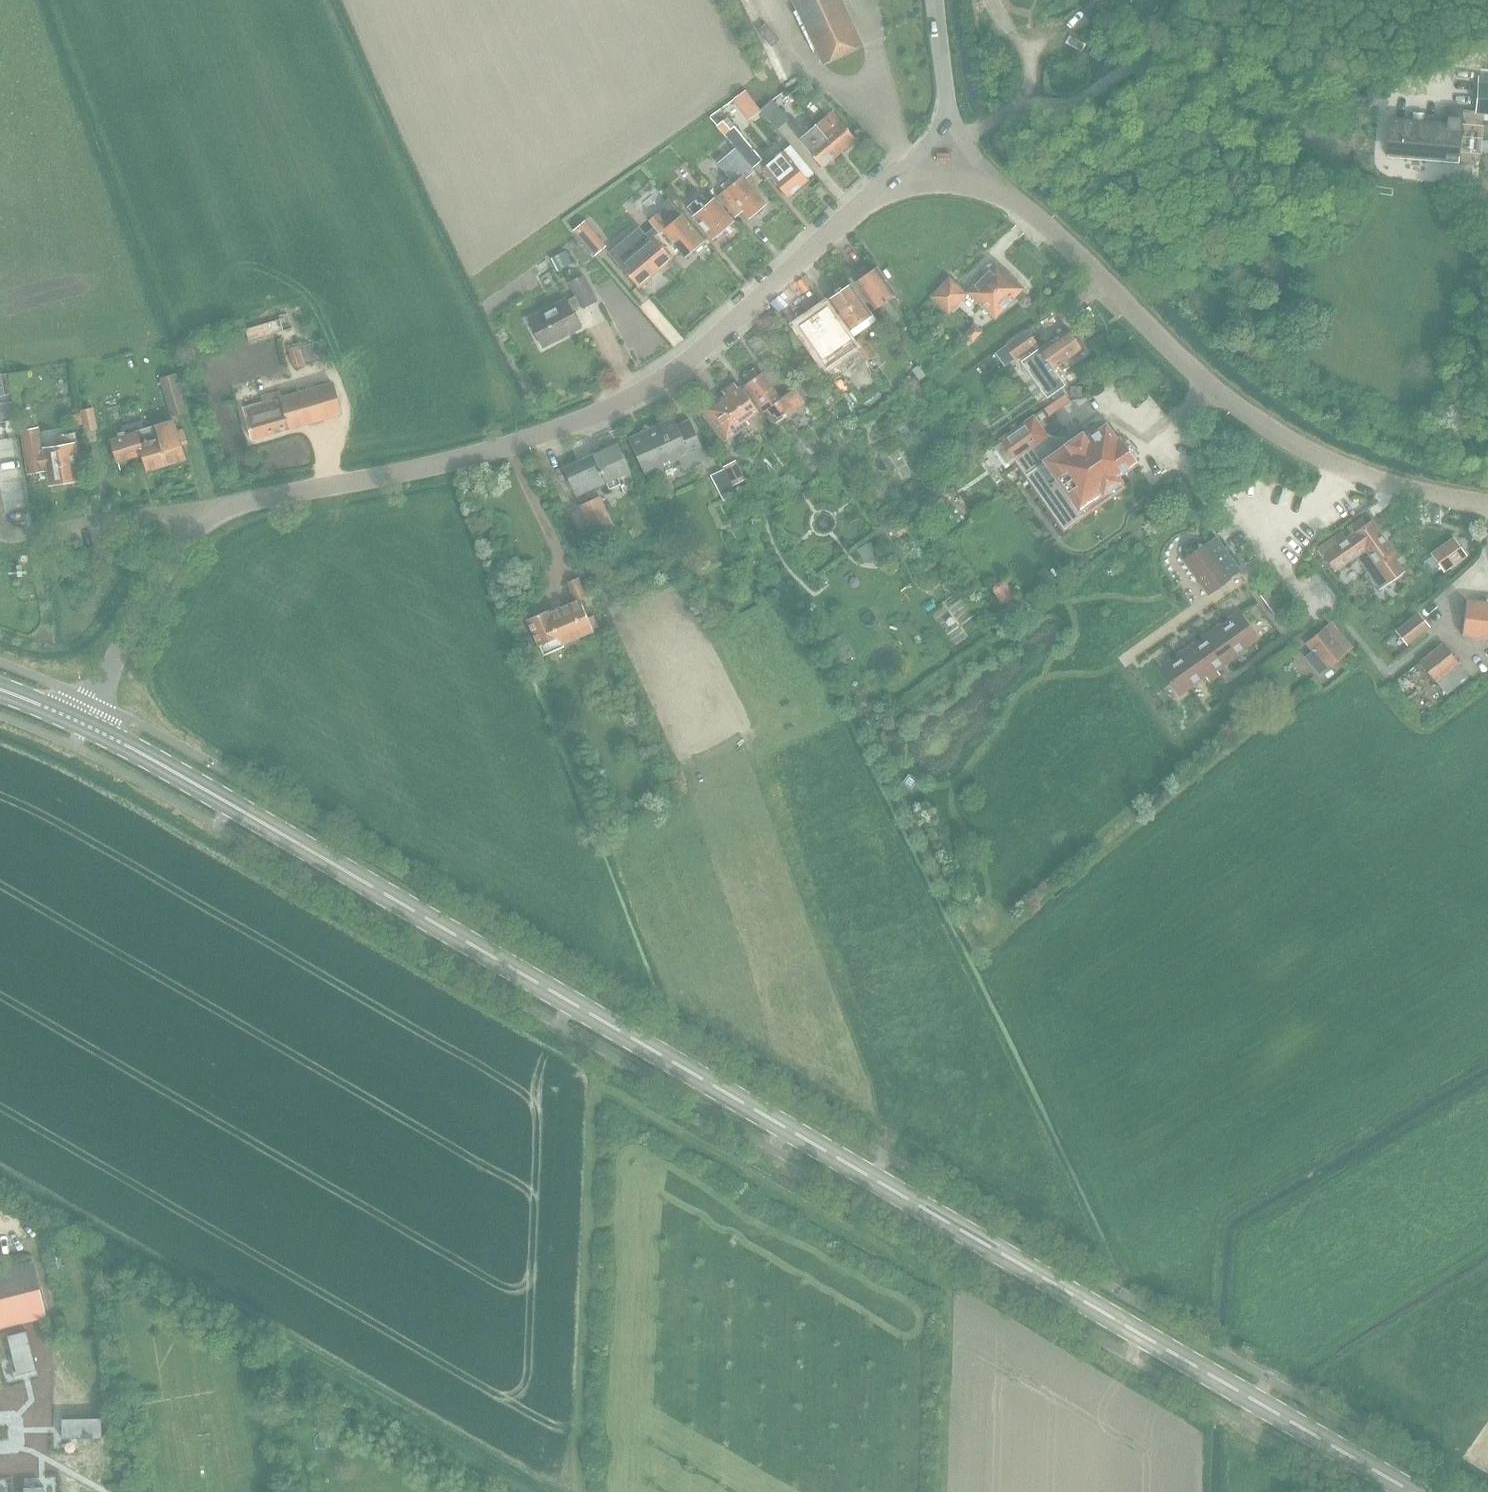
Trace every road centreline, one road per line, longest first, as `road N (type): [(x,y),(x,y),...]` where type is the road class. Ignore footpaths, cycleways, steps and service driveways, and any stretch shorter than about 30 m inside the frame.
road 1 (secondary): [(1414,1491),(84,722)]
road 2 (tertiary): [(212,513),(261,495),(441,463),(624,399),(717,335),(878,192)]
road 3 (unclassified): [(1487,502),(1420,491),(1306,449),(1174,353),(1014,199)]
road 4 (tertiary): [(84,722),(139,606),(212,513)]
road 5 (unclassified): [(212,513),(139,512),(18,533),(0,526)]
road 6 (unclassified): [(878,192),(950,178),(1014,199)]
road 7 (unclassified): [(946,94),(959,132),(1014,199)]
road 8 (tertiary): [(878,192),(938,127),(946,94)]

